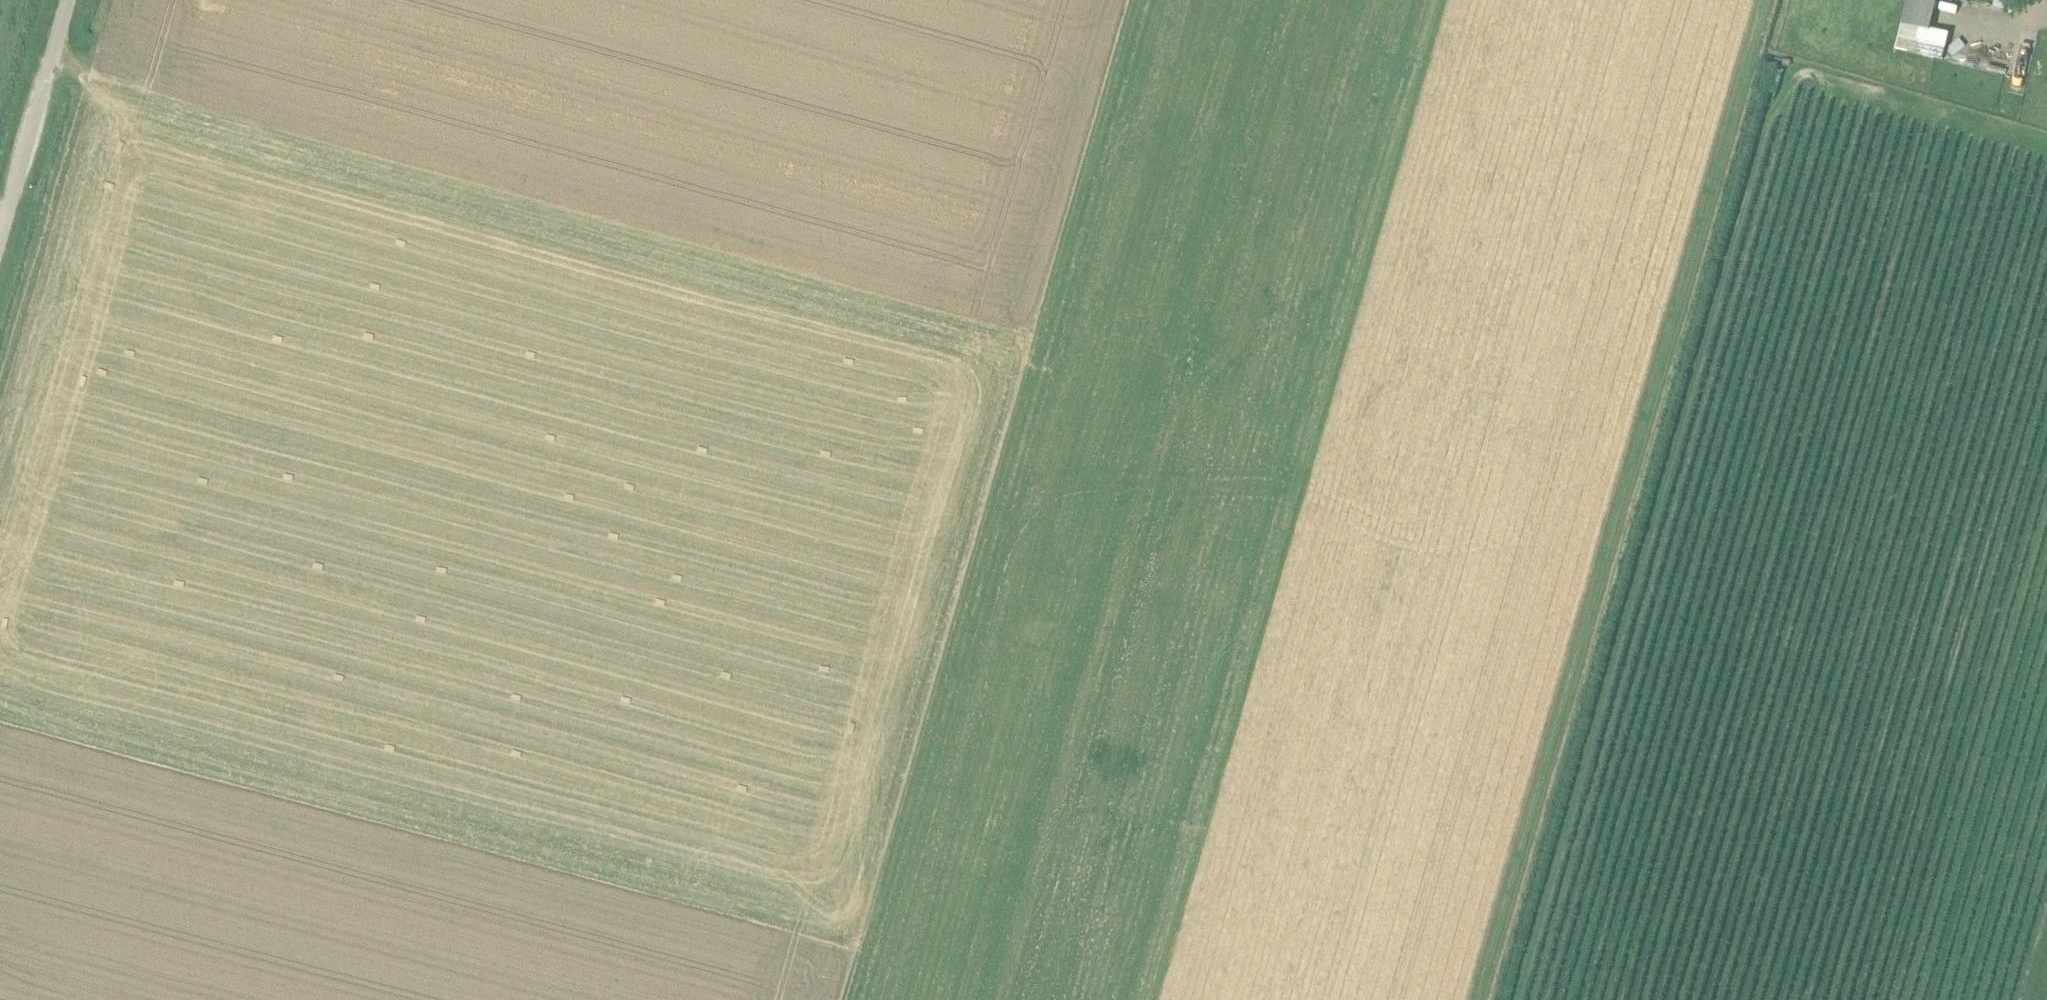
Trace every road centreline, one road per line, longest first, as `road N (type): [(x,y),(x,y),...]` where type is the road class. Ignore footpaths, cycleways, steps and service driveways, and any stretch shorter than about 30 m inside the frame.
road 1 (unclassified): [(0,253),(72,0)]

